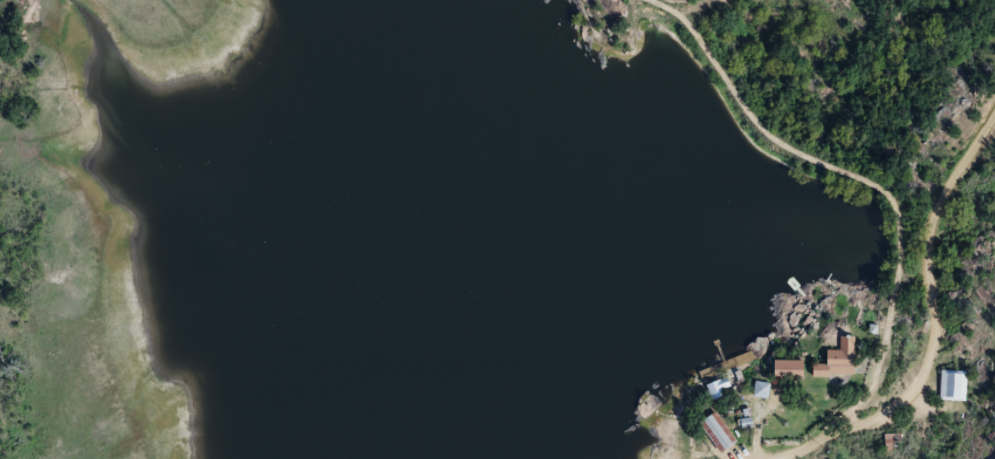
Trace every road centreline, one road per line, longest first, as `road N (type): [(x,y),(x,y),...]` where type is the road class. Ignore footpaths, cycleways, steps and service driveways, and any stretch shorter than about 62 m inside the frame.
road 1 (residential): [(793,458),(884,418),(911,393),(929,341),(931,212),(994,116)]

